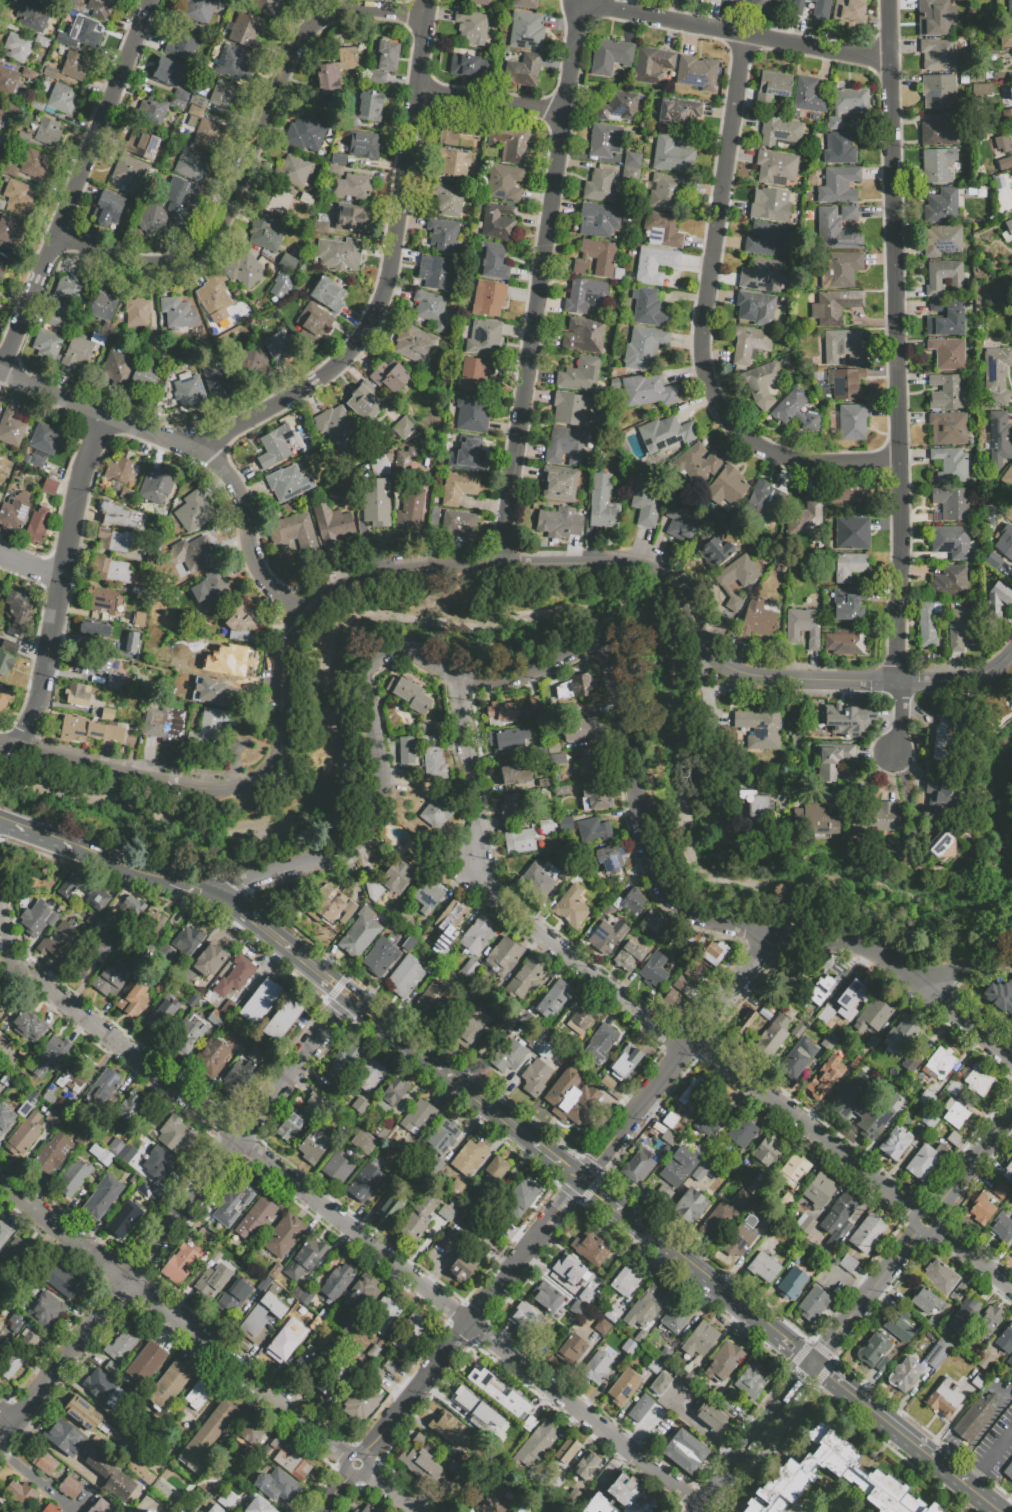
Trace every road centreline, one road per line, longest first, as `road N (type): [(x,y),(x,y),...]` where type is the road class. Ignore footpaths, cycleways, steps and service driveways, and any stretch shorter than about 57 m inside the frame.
road 1 (residential): [(0,746),(212,793),(253,790),(274,777),(286,756),(286,676),(300,620),(351,582),(427,568),(612,565),(652,572),(670,582),(704,649),(725,670),(747,677),(953,683),(980,678),(1011,653)]
road 2 (residential): [(504,565),(586,5),(892,57)]
road 3 (residential): [(455,676),(499,684),(588,649),(606,656),(655,878),(684,910),(774,939),(888,961),(918,977),(1011,962)]
road 4 (residential): [(897,683),(891,0)]
road 5 (residential): [(900,446),(827,451),(767,440),(719,392),(710,295),(748,33)]
road 6 (residential): [(195,451),(328,375),(360,343),(386,280),(430,0)]
road 7 (residential): [(59,235),(124,263),(160,268),(195,257),(226,233),(297,45),(316,23),(340,12),(376,11),(427,22)]
road 8 (residential): [(455,676),(484,886),(494,902),(685,1050)]
road 9 (residential): [(194,891),(310,866),(356,844),(387,799),(369,665),(396,648),(455,676)]
road 10 (residential): [(0,375),(195,451),(225,471),(243,501),(261,568),(300,620)]
road 11 (residential): [(0,373),(152,0)]
road 12 (residential): [(28,752),(74,504),(104,418)]
road 13 (residential): [(473,1321),(706,1506)]
road 14 (residential): [(237,1142),(473,1321)]
road 15 (residential): [(693,1040),(925,1220)]
road 16 (residential): [(127,1283),(356,1464)]
road 17 (residential): [(34,978),(237,1142)]
road 18 (residential): [(622,1131),(774,939)]
road 19 (secondary): [(625,1216),(815,1366)]
road 20 (secondary): [(815,1366),(1002,1511)]
road 21 (secondary): [(0,826),(194,891)]
road 22 (residential): [(0,1442),(127,1283)]
road 23 (residential): [(356,1464),(473,1321)]
road 24 (residential): [(237,1142),(351,997)]
road 25 (residential): [(815,1366),(925,1220)]
road 26 (residential): [(127,1283),(237,1142)]
road 27 (residential): [(0,1183),(127,1283)]
road 28 (residential): [(888,961),(1011,1061)]
road 29 (residential): [(417,93),(564,116)]
road 30 (residential): [(925,1220),(1011,1115)]
road 31 (residential): [(473,1321),(556,1215)]
road 32 (secondary): [(249,918),(351,997)]

